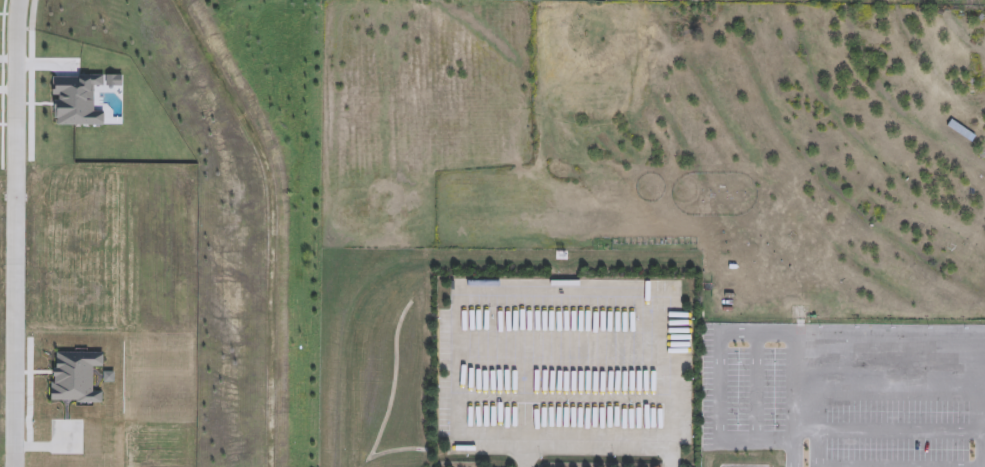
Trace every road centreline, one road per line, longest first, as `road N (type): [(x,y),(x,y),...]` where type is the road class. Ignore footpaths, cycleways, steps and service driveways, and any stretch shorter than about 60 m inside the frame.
road 1 (residential): [(17,0),(15,466)]

